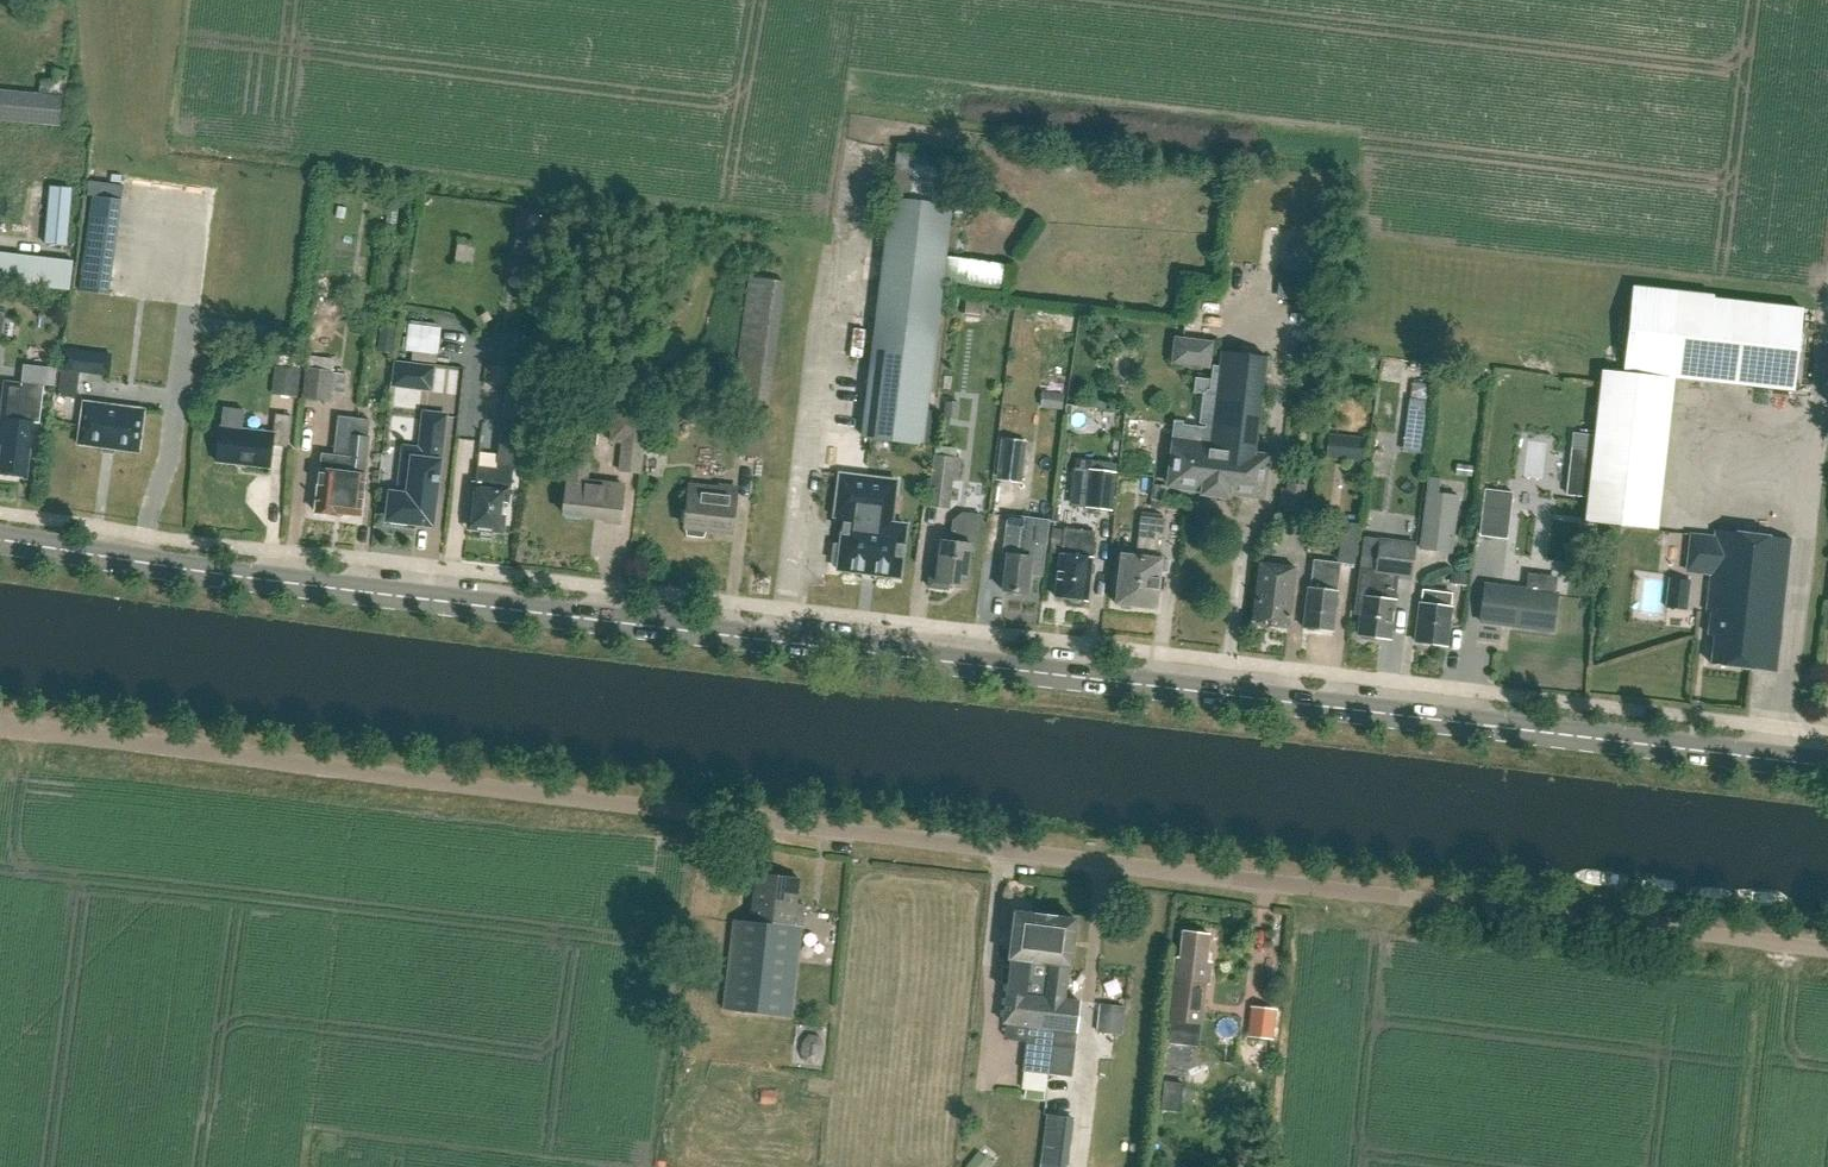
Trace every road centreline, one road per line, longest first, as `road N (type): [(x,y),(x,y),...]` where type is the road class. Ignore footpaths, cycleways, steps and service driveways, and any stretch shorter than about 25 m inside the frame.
road 1 (tertiary): [(1827,767),(229,576),(0,539)]
road 2 (unclassified): [(1827,949),(0,729)]

